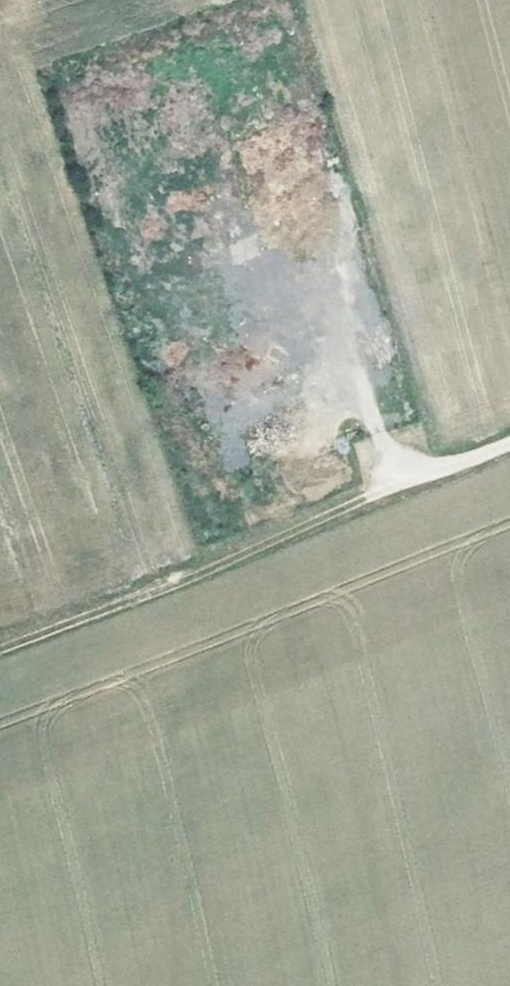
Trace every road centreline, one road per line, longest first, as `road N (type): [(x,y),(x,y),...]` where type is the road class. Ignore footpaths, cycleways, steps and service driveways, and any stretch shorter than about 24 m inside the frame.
road 1 (track): [(509,447),(0,644)]

